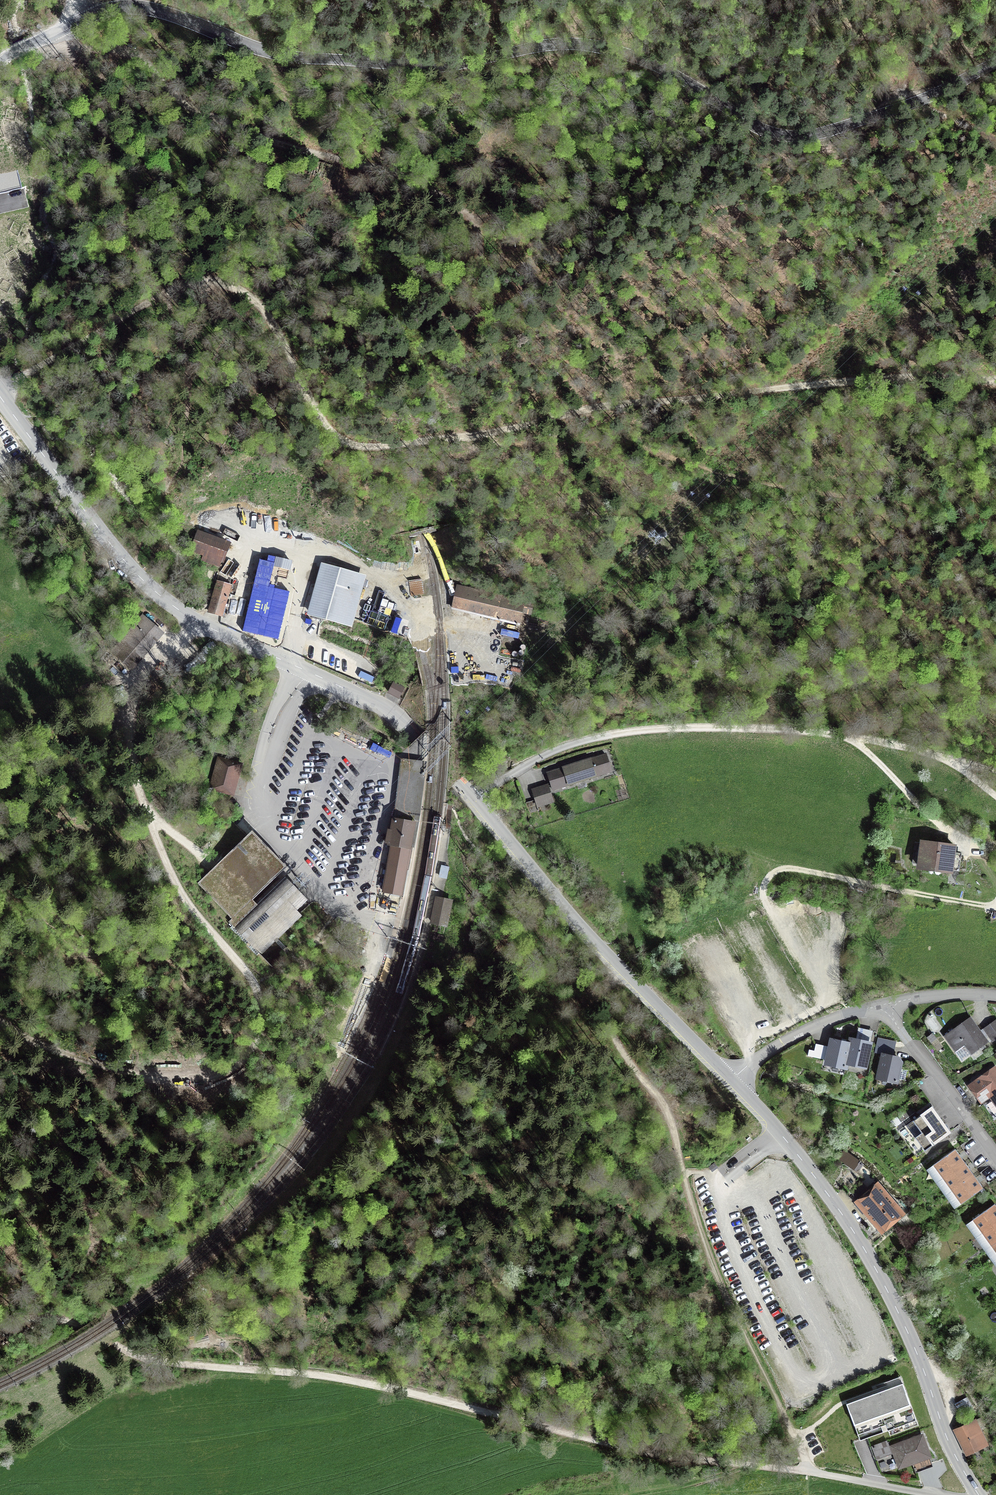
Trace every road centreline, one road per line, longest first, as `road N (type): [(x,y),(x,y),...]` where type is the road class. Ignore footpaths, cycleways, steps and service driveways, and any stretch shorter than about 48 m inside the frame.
road 1 (tertiary): [(0,64),(83,17),(112,10),(178,18),(262,51),(367,65),(582,43),(663,68),(756,125),(802,137),(933,95),(995,61)]
road 2 (tertiary): [(731,1078),(623,973),(396,718),(197,622),(148,586),(0,396)]
road 3 (track): [(0,1321),(50,1319),(155,1361),(363,1379),(642,1448),(807,1472)]
road 4 (track): [(995,381),(916,376),(636,404),(473,437),(357,445),(322,420),(270,317)]
road 5 (track): [(807,1472),(713,1266),(670,1118),(617,1044),(603,1002)]
road 6 (track): [(954,760),(767,729),(633,731),(546,754),(476,804)]
road 7 (tertiary): [(977,1494),(912,1341),(858,1239),(731,1078)]
road 8 (track): [(71,49),(130,52),(204,113),(271,140),(387,168),(445,196),(476,229)]
road 9 (track): [(254,984),(161,853),(128,737),(143,678),(197,622)]
road 10 (track): [(0,1020),(67,1055),(152,1080),(195,1083),(228,1071),(254,1045),(261,1014),(254,984)]
road 11 (track): [(995,907),(787,869),(772,873),(763,889),(774,911)]
road 12 (residential): [(995,1160),(883,1006)]
road 13 (track): [(853,739),(966,849),(990,850)]
road 14 (track): [(155,298),(0,390)]
road 15 (residential): [(731,1078),(795,1038),(883,1006)]
road 16 (track): [(807,1472),(940,1494)]
road 17 (track): [(270,317),(246,290),(219,280),(191,281),(155,298)]

